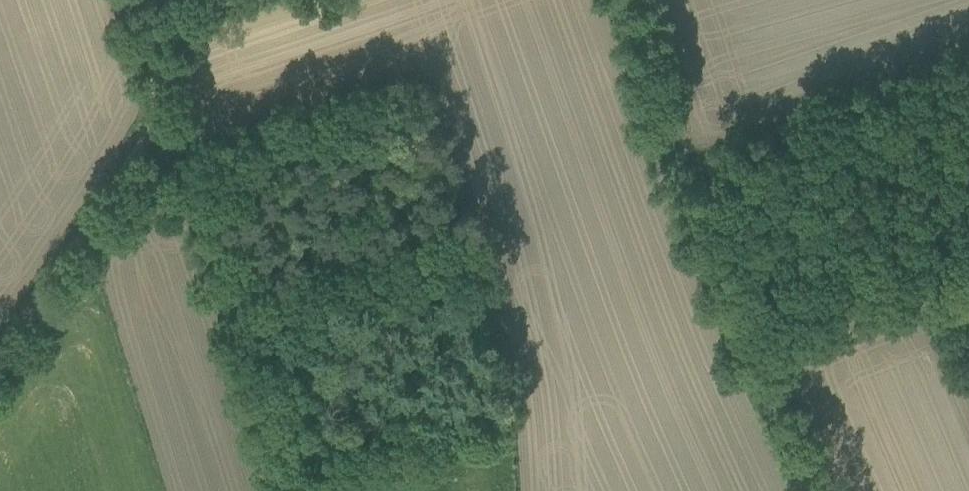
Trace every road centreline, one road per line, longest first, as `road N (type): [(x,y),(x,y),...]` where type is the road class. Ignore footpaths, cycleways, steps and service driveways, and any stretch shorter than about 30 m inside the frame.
road 1 (track): [(623,0),(816,490)]
road 2 (track): [(0,355),(165,108),(137,32)]

